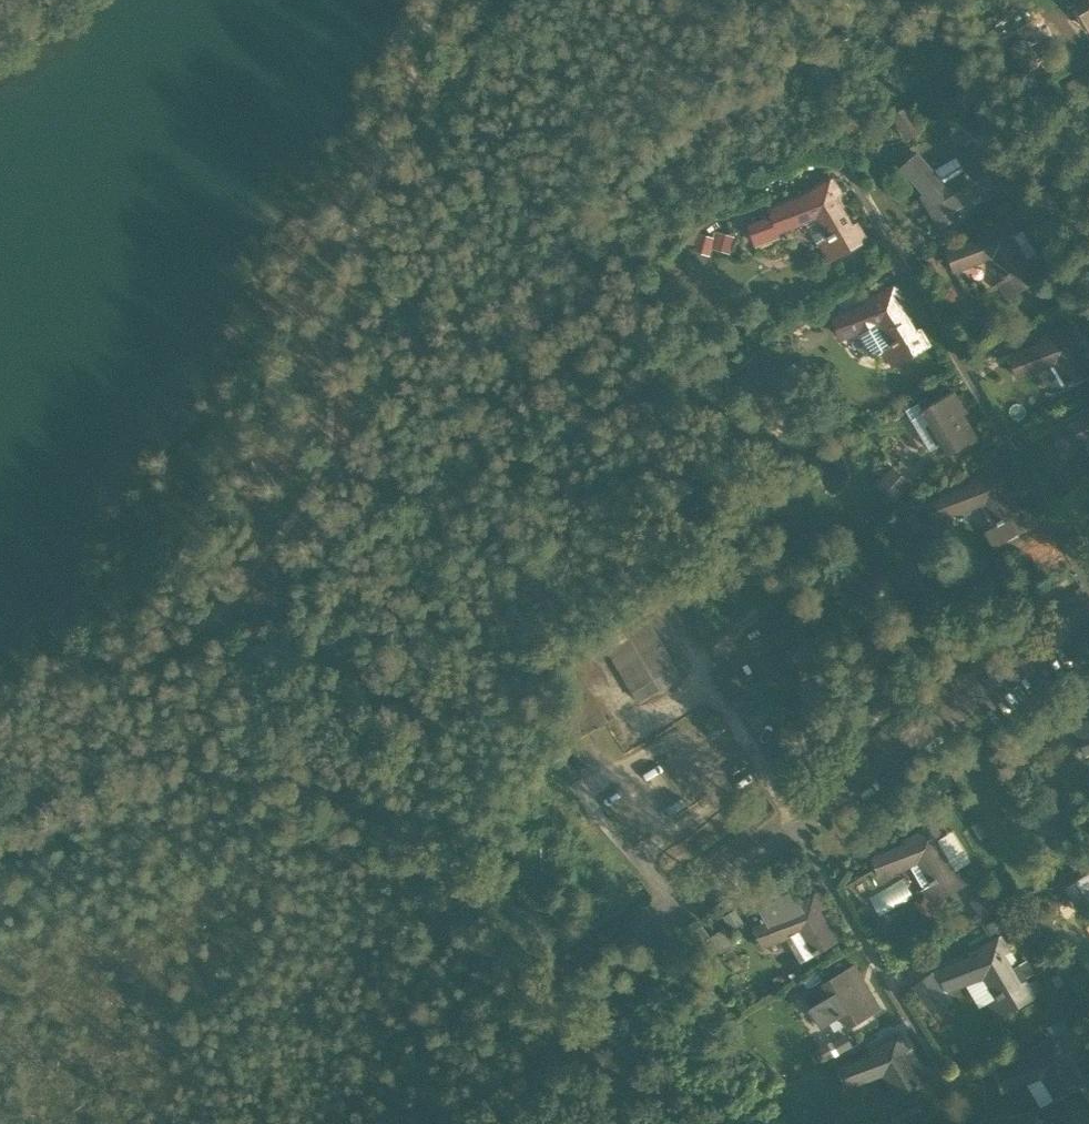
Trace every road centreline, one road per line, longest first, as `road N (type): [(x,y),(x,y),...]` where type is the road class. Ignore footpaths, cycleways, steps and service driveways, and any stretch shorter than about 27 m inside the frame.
road 1 (track): [(442,0),(388,140),(318,501),(222,618)]
road 2 (residential): [(681,912),(1088,617)]
road 3 (track): [(222,618),(183,659),(54,679),(0,702)]
road 4 (track): [(681,912),(549,753)]

